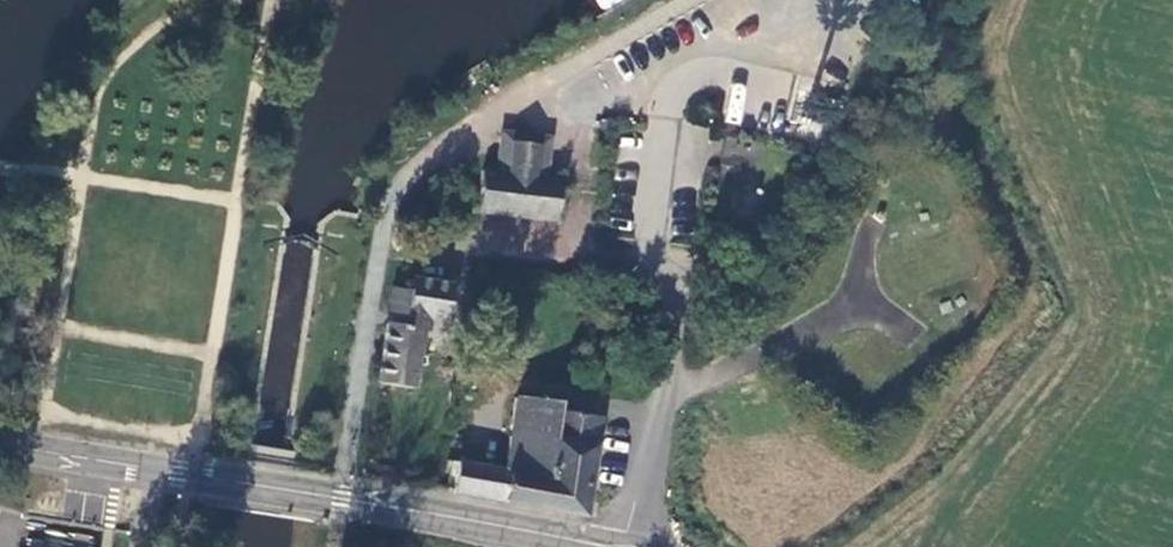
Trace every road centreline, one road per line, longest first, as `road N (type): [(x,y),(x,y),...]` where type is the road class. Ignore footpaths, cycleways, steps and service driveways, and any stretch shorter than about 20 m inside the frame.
road 1 (tertiary): [(0,445),(605,546)]
road 2 (unclassified): [(663,388),(761,354),(860,305)]
road 3 (unclassified): [(631,546),(663,388)]
road 4 (unclassified): [(663,388),(675,263)]

